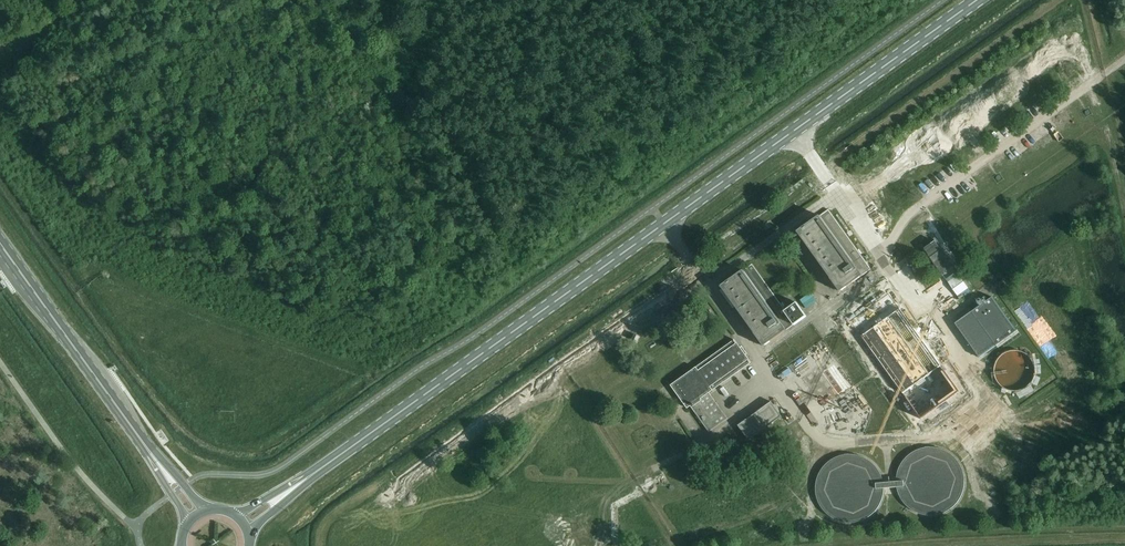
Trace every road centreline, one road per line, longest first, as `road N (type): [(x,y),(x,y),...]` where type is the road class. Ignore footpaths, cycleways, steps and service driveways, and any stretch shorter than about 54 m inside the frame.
road 1 (primary): [(285,494),(981,0)]
road 2 (secondary): [(164,471),(0,248)]

